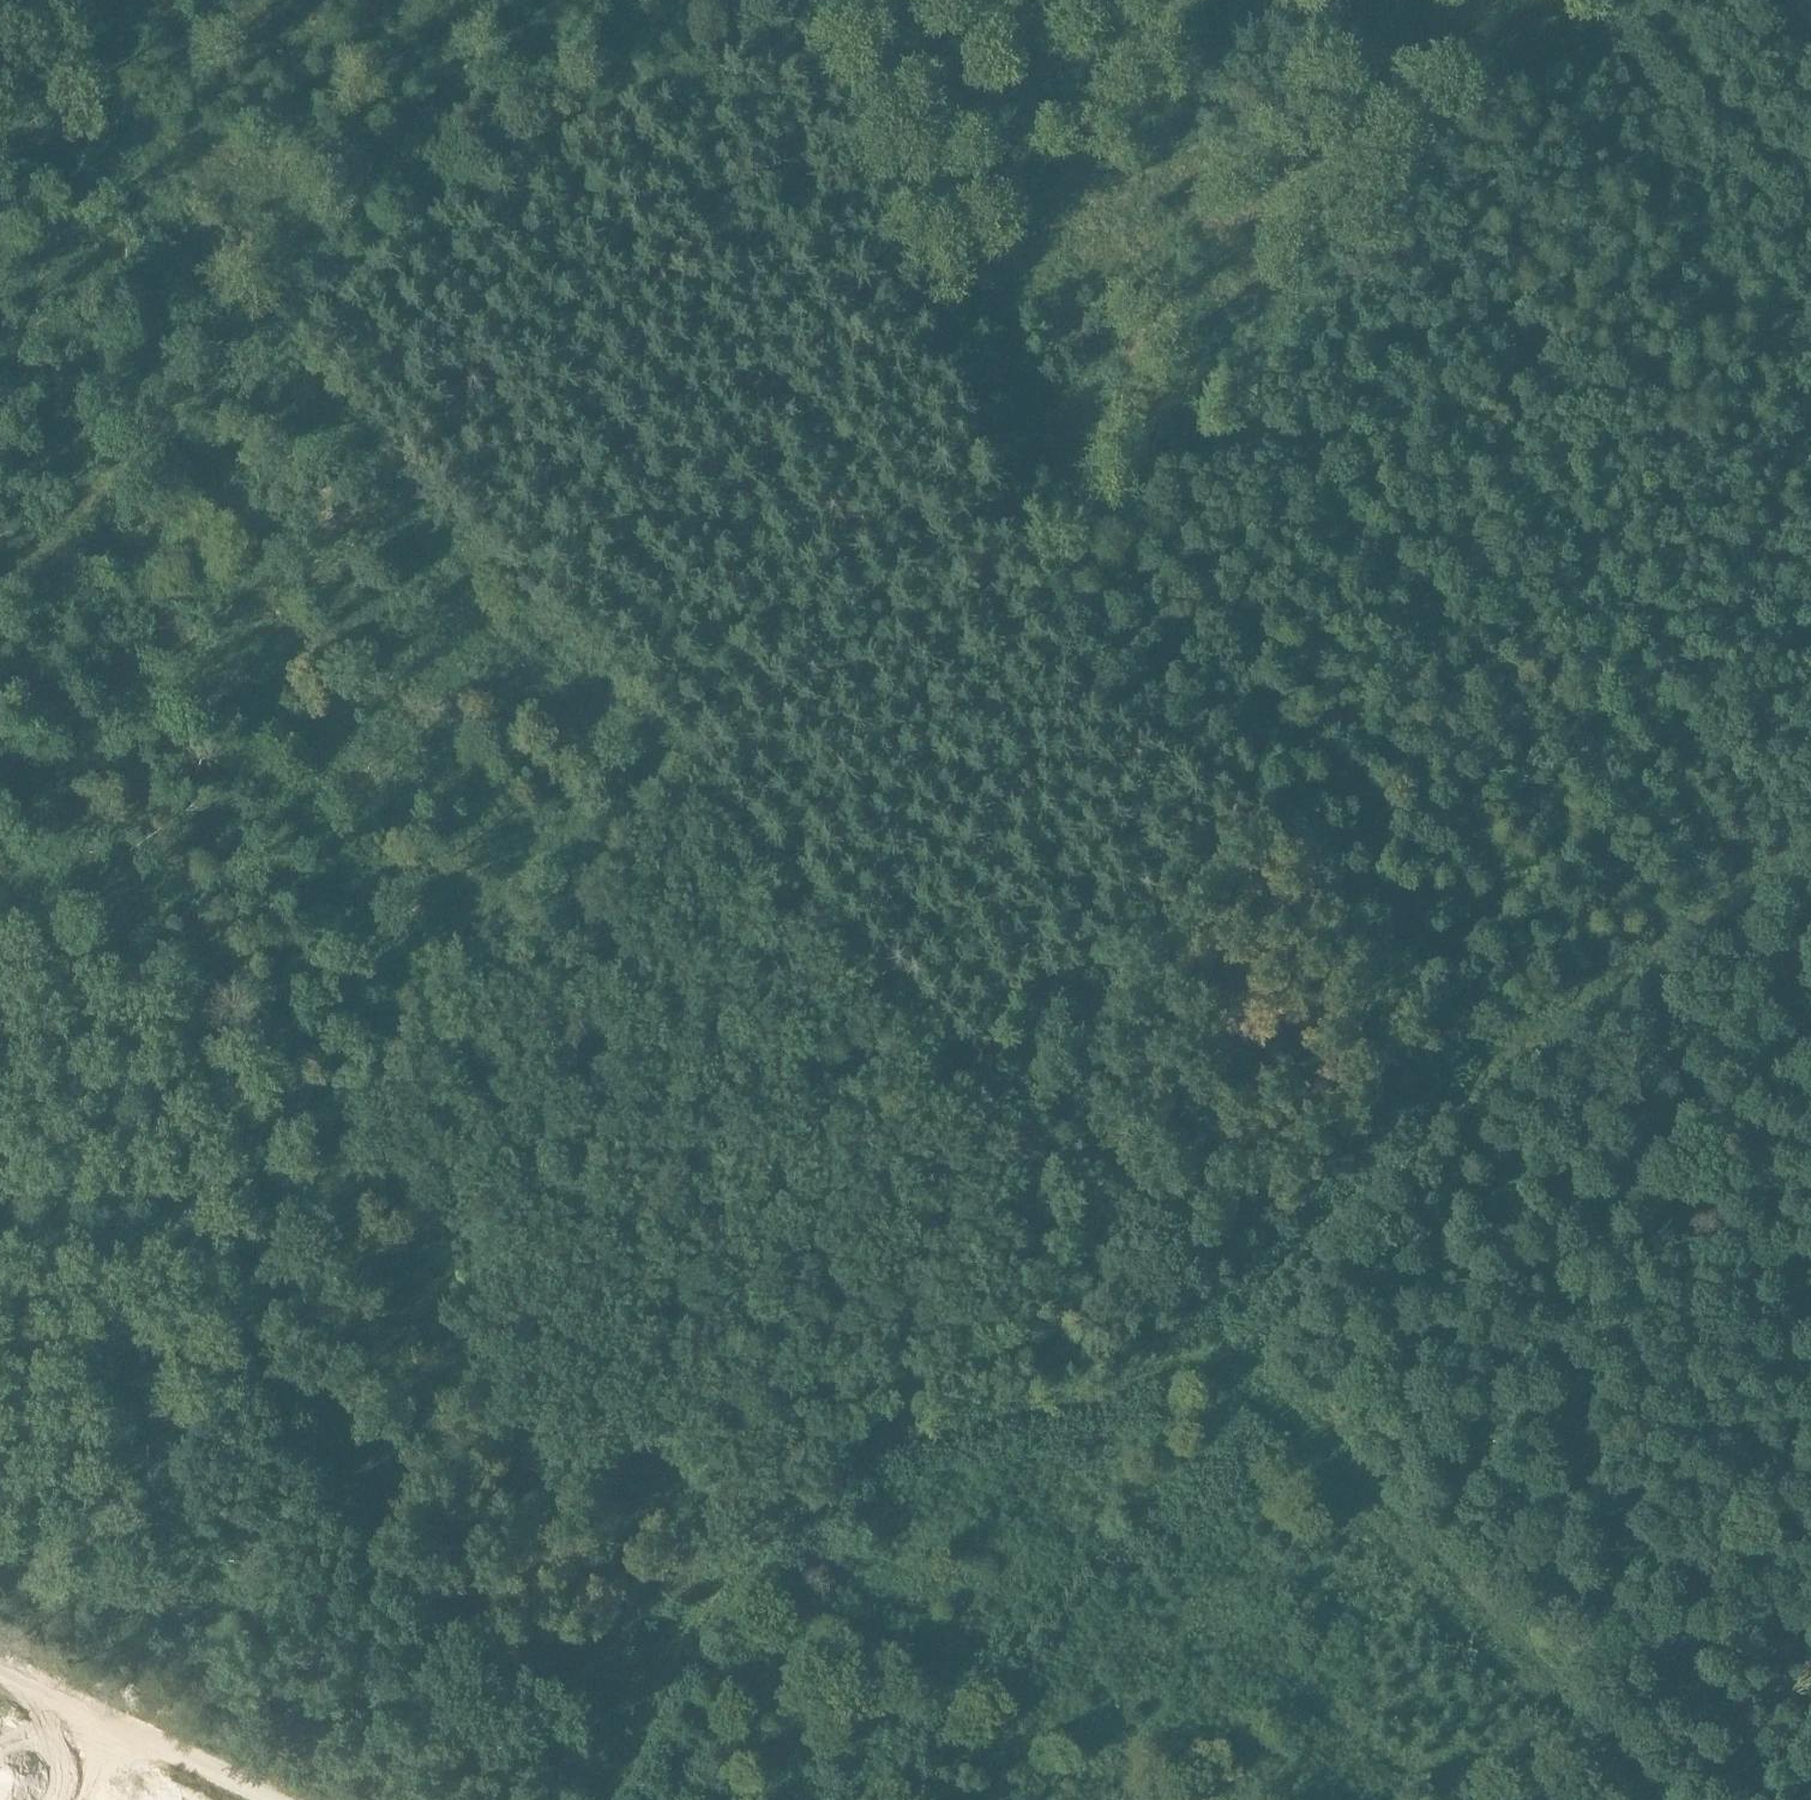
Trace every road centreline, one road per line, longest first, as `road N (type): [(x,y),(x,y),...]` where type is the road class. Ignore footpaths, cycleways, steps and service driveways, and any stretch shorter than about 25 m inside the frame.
road 1 (track): [(1810,842),(1533,1040),(1342,1203),(1237,1372),(947,1428),(850,1467),(732,1596),(621,1799)]
road 2 (track): [(0,1675),(268,1799)]

